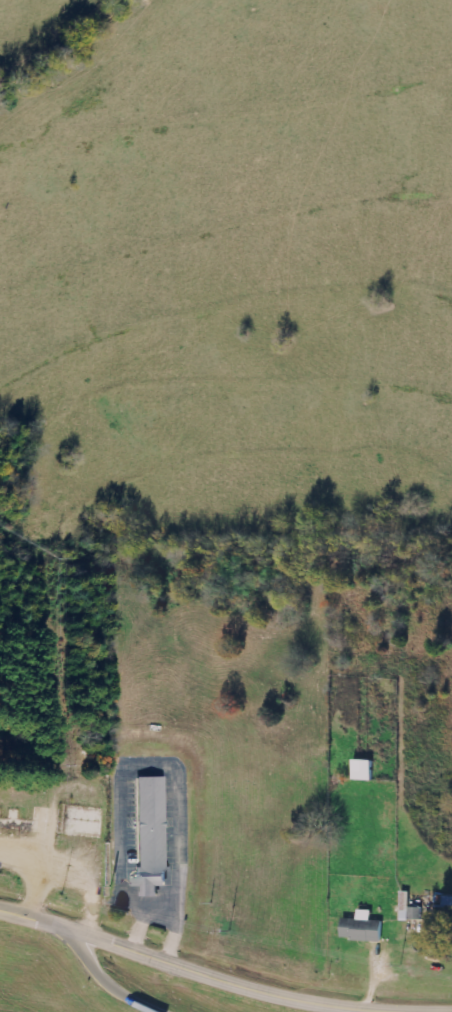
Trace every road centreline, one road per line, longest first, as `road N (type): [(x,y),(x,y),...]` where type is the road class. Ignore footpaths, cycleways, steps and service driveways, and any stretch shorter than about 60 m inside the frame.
road 1 (tertiary): [(451,1011),(303,999),(0,910)]
road 2 (motorway): [(162,1011),(113,989),(81,946),(50,922)]

